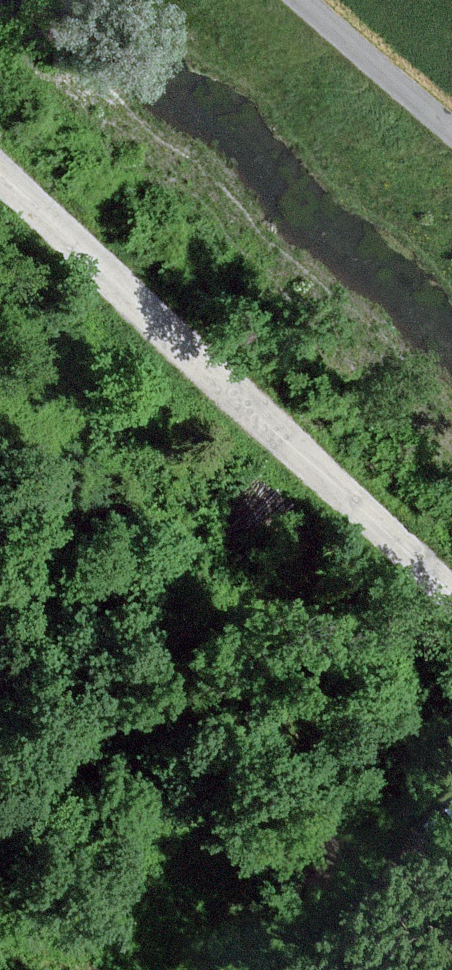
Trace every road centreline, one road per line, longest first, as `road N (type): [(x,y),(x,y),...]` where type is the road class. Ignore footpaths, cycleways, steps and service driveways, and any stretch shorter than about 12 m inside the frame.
road 1 (unclassified): [(0,176),(451,599)]
road 2 (unclassified): [(304,0),(451,130)]
road 3 (track): [(451,856),(359,969)]

